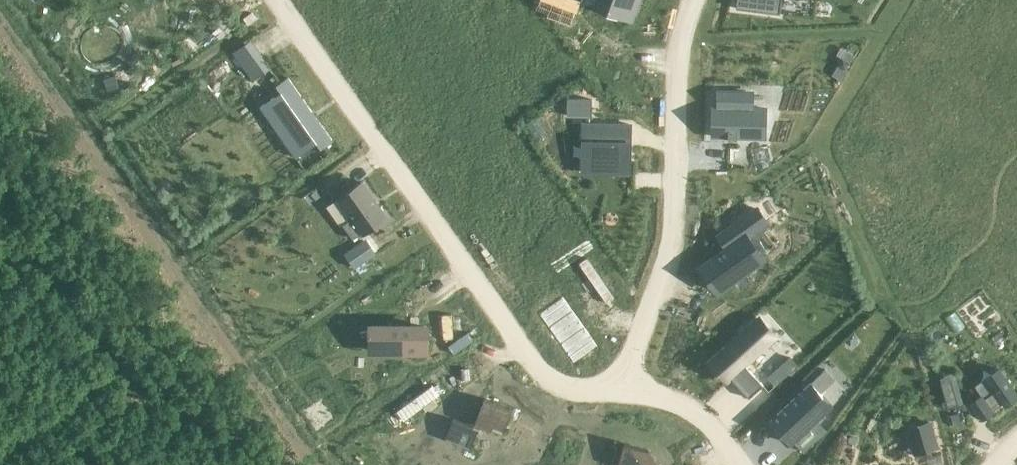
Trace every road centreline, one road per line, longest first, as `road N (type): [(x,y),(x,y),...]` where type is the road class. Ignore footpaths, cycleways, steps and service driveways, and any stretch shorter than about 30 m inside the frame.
road 1 (residential): [(276,0),(538,371),(561,384),(627,394)]
road 2 (residential): [(694,0),(669,136),(669,241),(655,313),(627,394)]
road 3 (residential): [(627,394),(679,402),(704,417),(739,464)]

